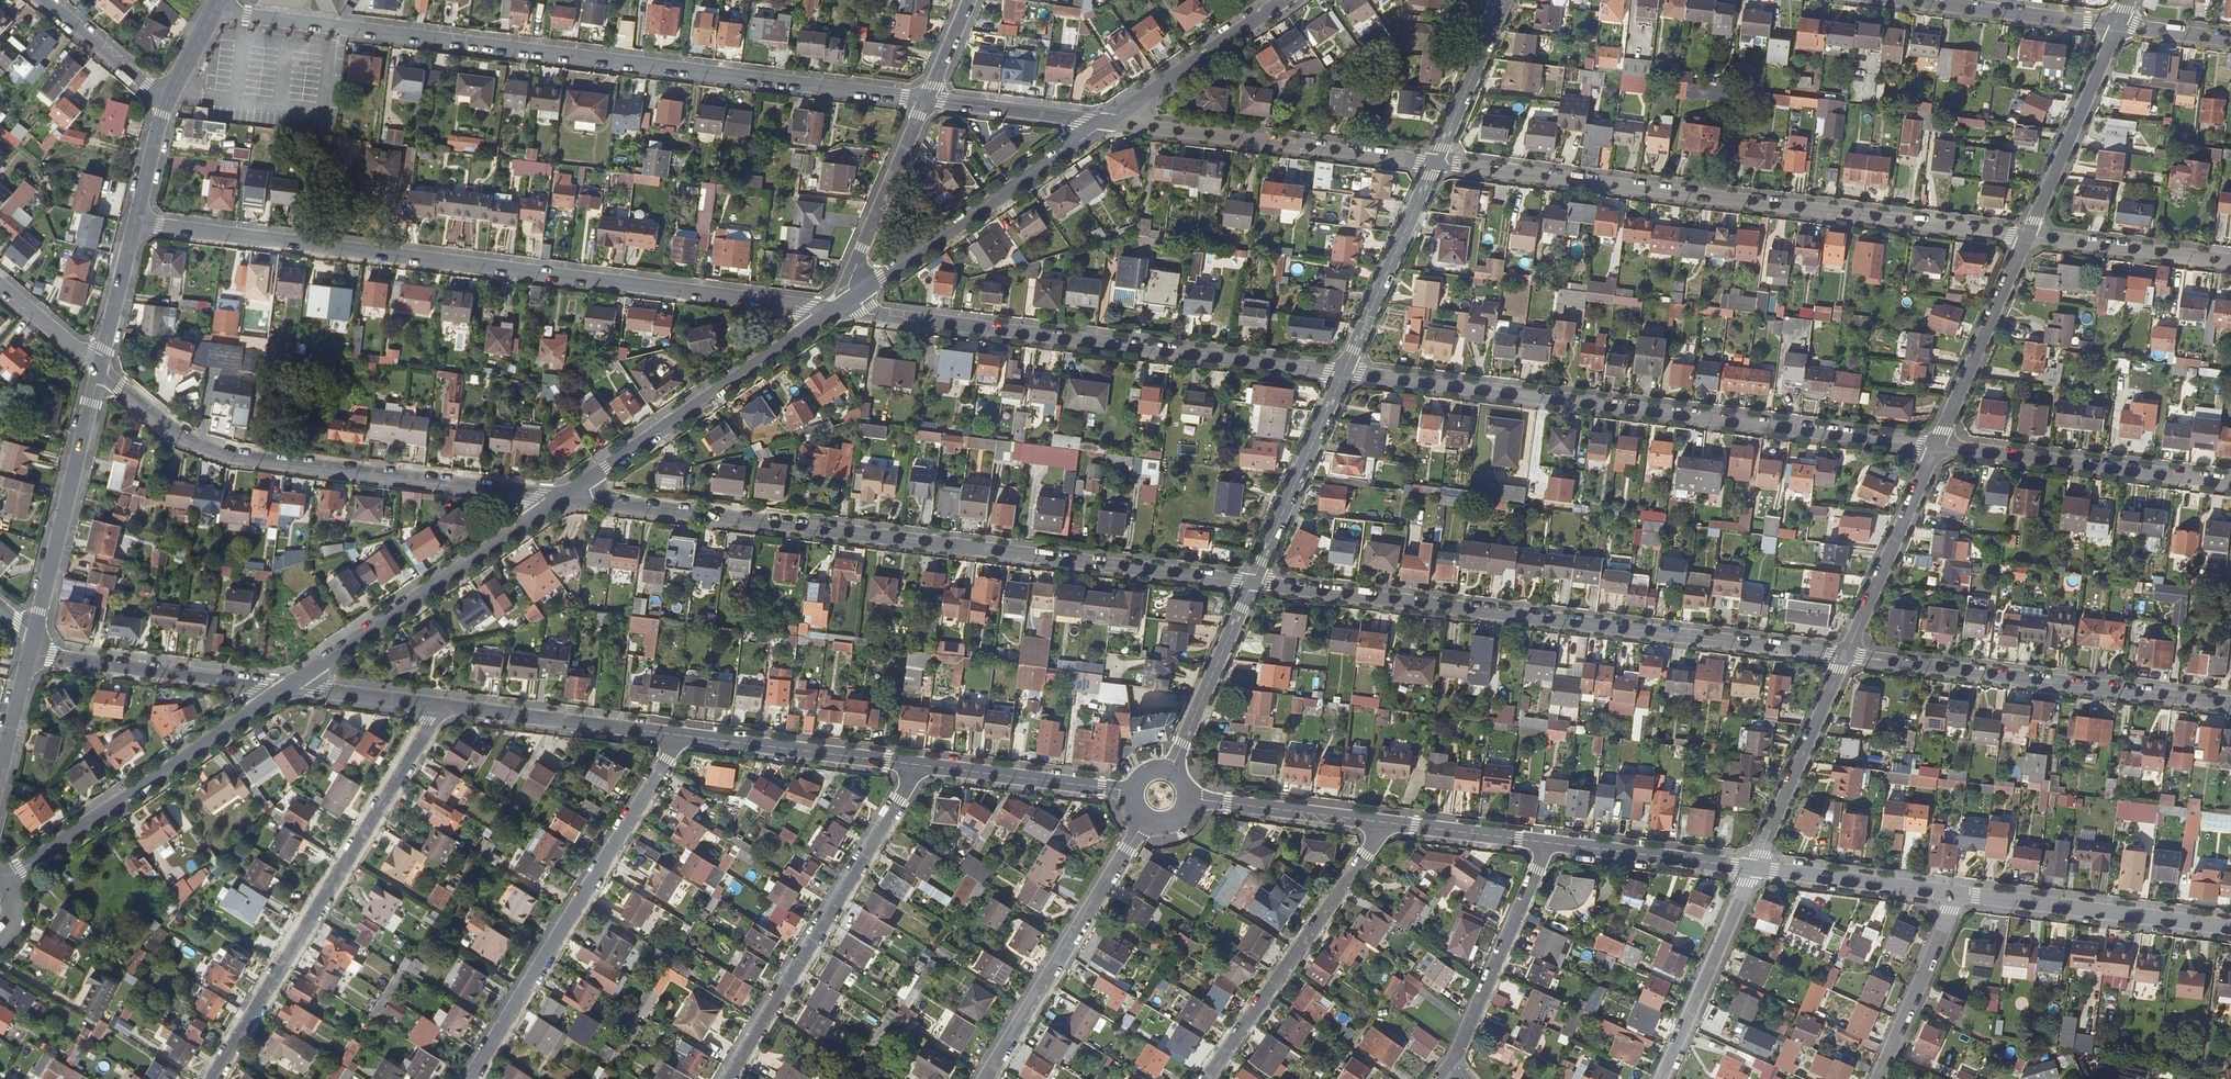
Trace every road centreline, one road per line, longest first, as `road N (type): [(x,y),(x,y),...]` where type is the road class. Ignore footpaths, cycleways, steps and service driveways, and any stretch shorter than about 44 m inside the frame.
road 1 (residential): [(217,5),(247,16),(927,100)]
road 2 (residential): [(135,223),(836,309)]
road 3 (residential): [(563,497),(1252,583)]
road 4 (residential): [(1435,163),(2026,238)]
road 5 (residential): [(1343,373),(1932,447)]
road 6 (residential): [(1252,583),(1841,657)]
road 7 (residential): [(836,309),(1343,373)]
road 8 (residential): [(100,368),(179,436),(219,452),(563,497)]
road 9 (residential): [(211,1078),(441,705)]
road 10 (residential): [(470,1078),(681,735)]
road 11 (residential): [(1841,657),(2230,706)]
road 12 (residential): [(726,1078),(918,763)]
road 13 (residential): [(288,688),(8,879)]
road 14 (residential): [(1101,124),(1435,163)]
road 15 (residential): [(563,497),(288,688)]
road 16 (residential): [(836,309),(563,497)]
road 17 (residential): [(1101,124),(836,309)]
road 18 (residential): [(1207,1078),(1383,822)]
road 19 (residential): [(986,1078),(1147,824)]
road 20 (residential): [(1932,447),(2230,484)]
road 21 (residential): [(1953,894),(2230,928)]
road 22 (residential): [(100,368),(33,637)]
road 23 (residential): [(33,637),(65,659),(288,688)]
road 24 (residential): [(441,705),(681,735)]
road 25 (residential): [(681,735),(918,763)]
road 26 (residential): [(1544,842),(1453,1062)]
road 27 (residential): [(1753,870),(1841,657)]
road 28 (residential): [(2026,238),(2114,26)]
road 29 (residential): [(1343,373),(1435,163)]
road 30 (residential): [(1932,447),(2026,238)]
road 31 (residential): [(1841,657),(1932,447)]
road 32 (residential): [(1252,583),(1343,373)]
road 33 (residential): [(836,309),(927,100)]
road 34 (residential): [(1661,1078),(1753,870)]
road 35 (residential): [(1282,0),(1101,124)]
road 36 (residential): [(918,763),(1129,792)]
road 37 (residential): [(1544,842),(1753,870)]
road 38 (residential): [(1906,0),(2114,26)]
road 39 (residential): [(2026,238),(2230,262)]
road 40 (residential): [(1753,870),(1953,894)]
road 41 (residential): [(1176,768),(1252,583)]
road 42 (residential): [(1876,1078),(1953,894)]
road 43 (residential): [(1192,798),(1383,822)]
road 44 (residential): [(1435,163),(1505,0)]
road 45 (residential): [(927,100),(1101,124)]
road 46 (residential): [(1383,822),(1544,842)]
road 47 (residential): [(168,102),(46,0)]
road 48 (residential): [(288,688),(441,705)]
road 49 (residential): [(135,223),(100,368)]
road 50 (residential): [(33,637),(0,770)]
road 51 (residential): [(100,368),(0,283)]
road 52 (residential): [(168,102),(135,223)]

